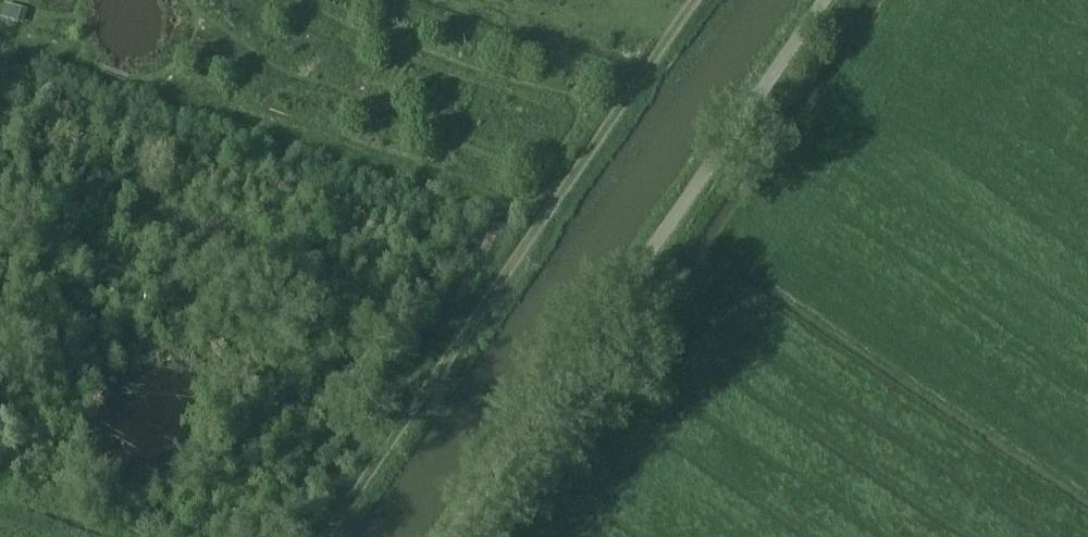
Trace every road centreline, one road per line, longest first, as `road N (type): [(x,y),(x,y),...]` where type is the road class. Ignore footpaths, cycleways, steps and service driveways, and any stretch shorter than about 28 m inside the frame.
road 1 (unclassified): [(452,536),(825,0)]
road 2 (track): [(326,536),(694,0)]

